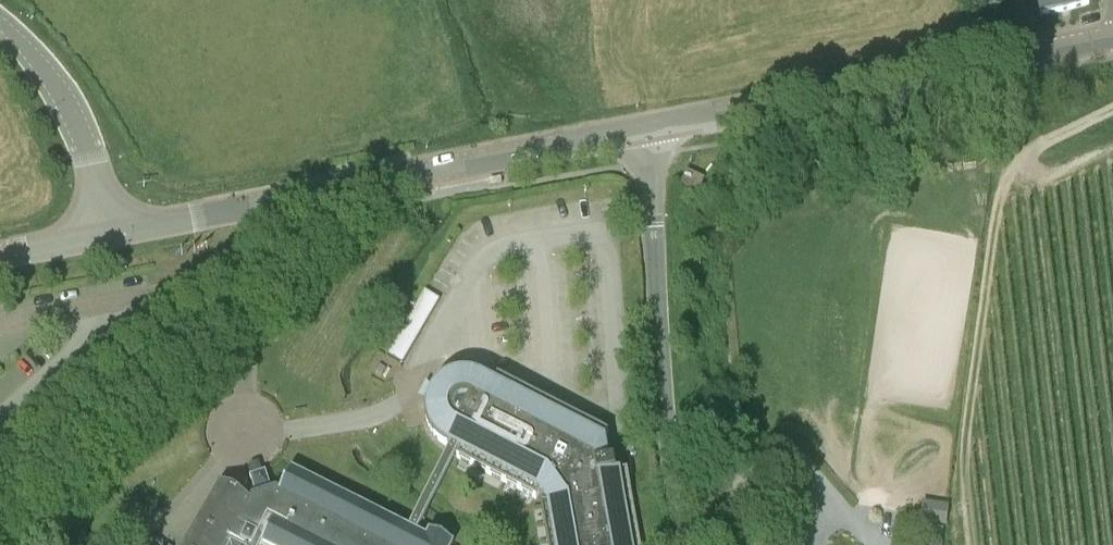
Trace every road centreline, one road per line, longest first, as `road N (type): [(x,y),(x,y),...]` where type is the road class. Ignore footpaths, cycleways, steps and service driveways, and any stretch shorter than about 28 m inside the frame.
road 1 (tertiary): [(104,234),(647,128)]
road 2 (tertiary): [(647,128),(1112,37)]
road 3 (unclassified): [(687,544),(665,402),(647,128)]
road 4 (tertiary): [(104,234),(80,131),(41,64),(0,22)]
road 5 (track): [(1112,110),(1032,150),(1018,176)]

